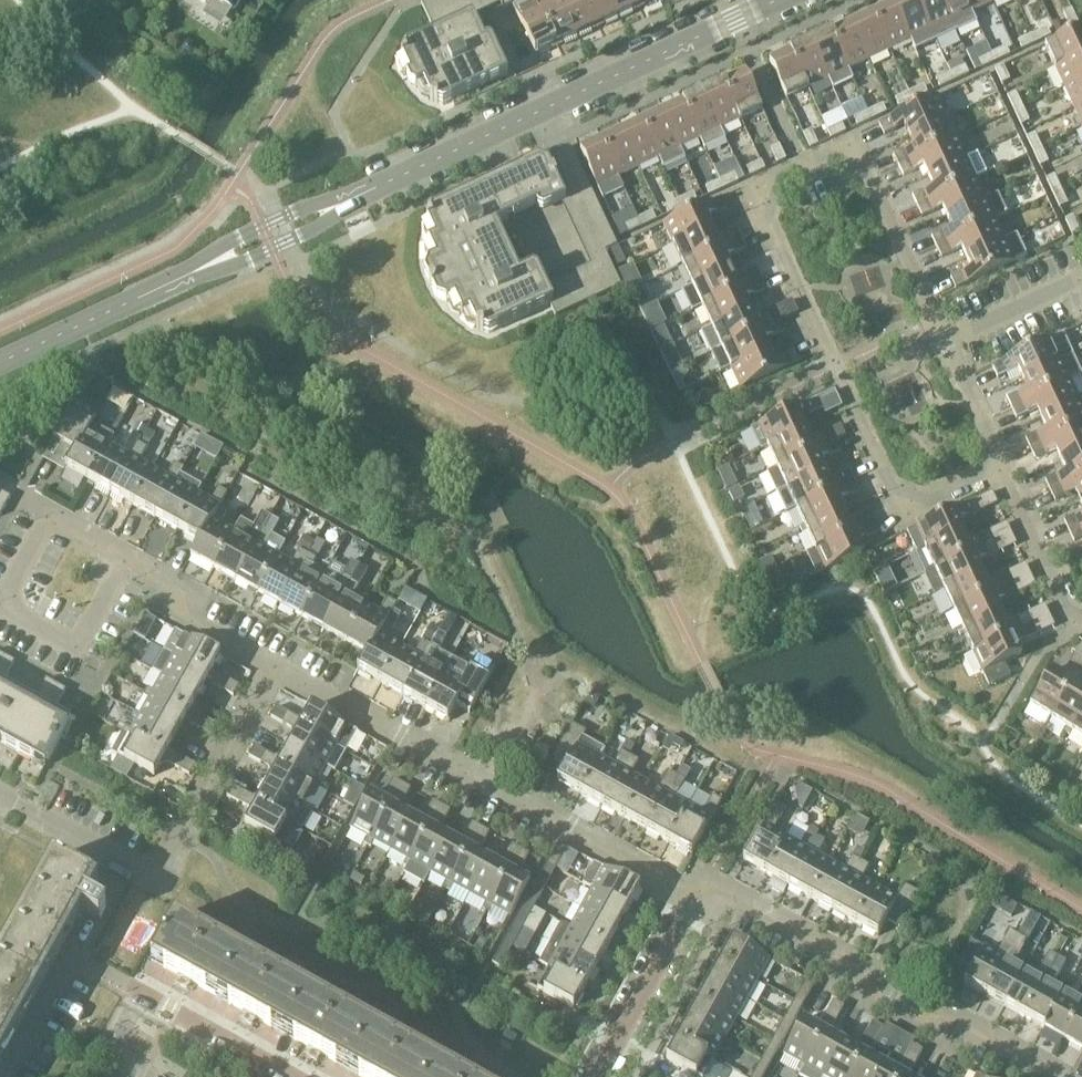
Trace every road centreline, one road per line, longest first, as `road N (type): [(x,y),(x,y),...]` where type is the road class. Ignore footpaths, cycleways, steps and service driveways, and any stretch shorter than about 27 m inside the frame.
road 1 (residential): [(1001,467),(931,500),(898,491),(835,367),(767,204),(775,175),(830,151),(858,161),(946,342)]
road 2 (residential): [(701,893),(679,889),(275,666)]
road 3 (residential): [(363,192),(781,0)]
road 4 (residential): [(1066,1076),(946,1011),(919,1017),(863,983),(836,951),(724,890),(701,893)]
road 5 (residential): [(275,666),(155,878),(16,804)]
road 6 (residential): [(129,558),(51,516),(2,606),(81,648)]
road 7 (residential): [(290,1076),(77,956)]
road 8 (unclassified): [(155,287),(234,265),(323,223),(363,192)]
road 9 (unclassified): [(363,192),(278,217),(155,287)]
road 10 (residential): [(275,666),(191,616),(186,589),(129,558)]
road 11 (residential): [(1001,467),(1062,601),(1081,624)]
road 12 (residential): [(598,1076),(683,926)]
road 13 (unclassified): [(0,362),(155,287)]
road 14 (residential): [(946,342),(1081,278)]
road 15 (residential): [(946,342),(1001,467)]

